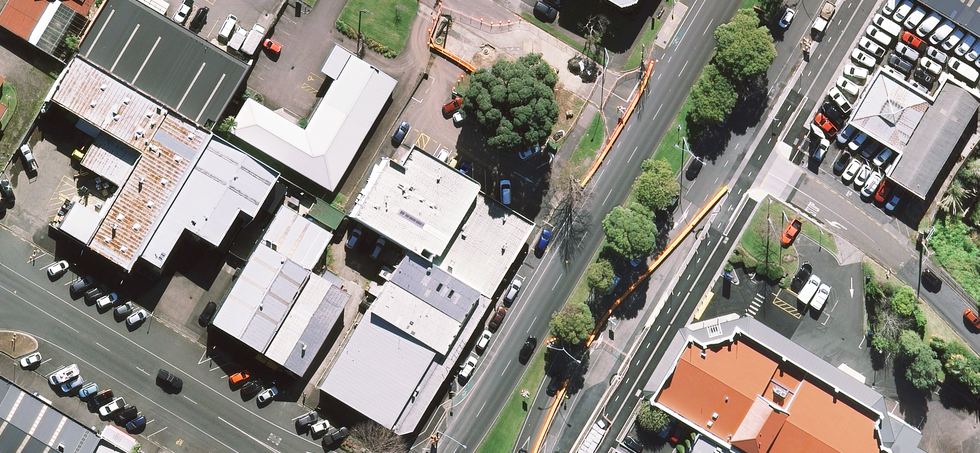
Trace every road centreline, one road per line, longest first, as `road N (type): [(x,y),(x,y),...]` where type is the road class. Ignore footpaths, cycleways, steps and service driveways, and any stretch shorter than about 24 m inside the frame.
road 1 (secondary): [(450,452),(650,116)]
road 2 (secondary): [(725,147),(533,452)]
road 3 (unclassified): [(279,452),(0,287)]
road 4 (residential): [(725,147),(852,222),(979,332)]
road 5 (residential): [(454,0),(650,116)]
road 6 (secondary): [(812,0),(725,147)]
road 7 (secondary): [(650,116),(719,0)]

